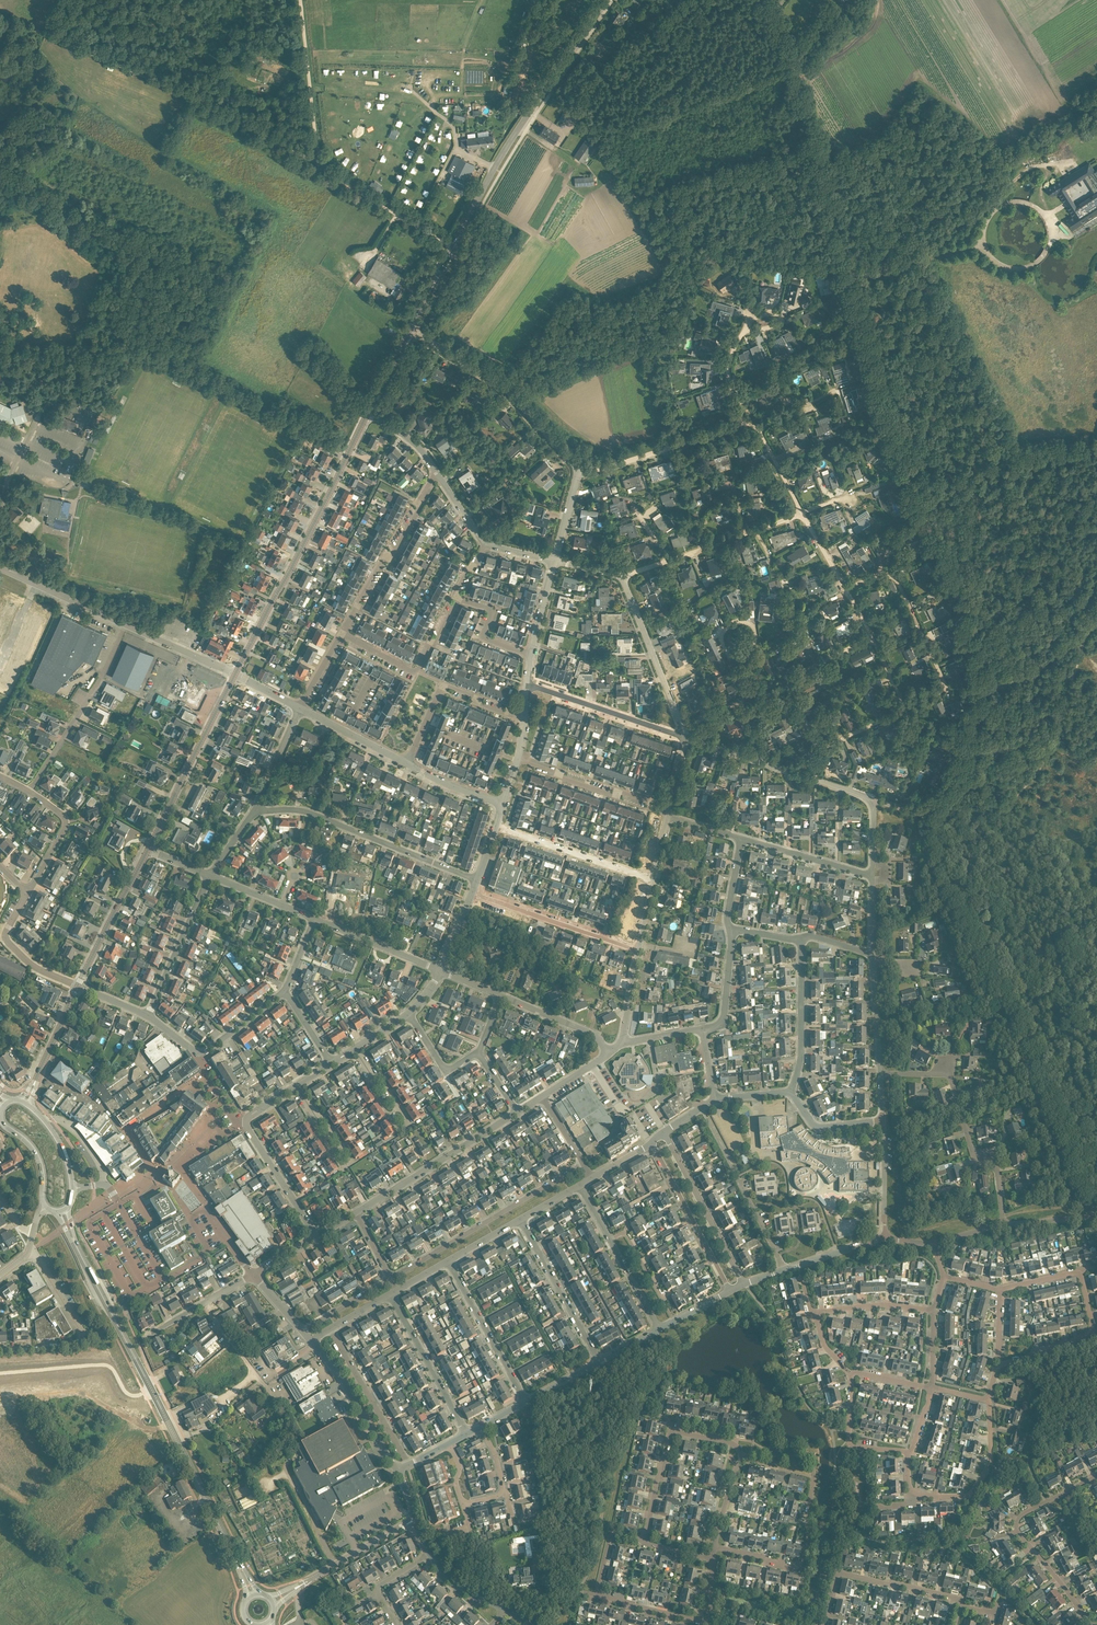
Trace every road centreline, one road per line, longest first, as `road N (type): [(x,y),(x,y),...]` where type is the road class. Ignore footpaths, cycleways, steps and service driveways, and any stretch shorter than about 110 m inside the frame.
road 1 (unclassified): [(939,820),(978,714),(980,670),(884,415),(788,50),(760,0)]
road 2 (unclassified): [(1096,1210),(943,871),(939,820)]
road 3 (primary): [(253,1594),(76,1246)]
road 4 (track): [(329,172),(176,88),(0,14)]
road 5 (secondary): [(235,674),(370,409)]
road 6 (track): [(874,273),(921,255),(1009,185),(1019,158),(1096,99)]
road 7 (secondary): [(458,239),(519,126),(605,0)]
road 8 (unclassified): [(0,568),(235,674)]
road 9 (residential): [(478,880),(307,812),(254,810)]
road 10 (residential): [(578,476),(504,385),(410,329)]
road 11 (residential): [(391,1277),(583,1164)]
road 12 (residential): [(906,708),(947,688),(896,579),(888,574),(845,588)]
road 13 (residential): [(1090,1624),(1018,1526),(1024,1513),(1096,1478)]
road 14 (secondary): [(147,852),(235,674)]
road 15 (residential): [(713,1549),(803,1564),(811,1457)]
road 16 (unclassified): [(356,1212),(518,1112)]
road 17 (residential): [(342,633),(438,474)]
road 18 (residential): [(824,1624),(836,1572),(956,1599),(960,1607)]
road 19 (residential): [(638,950),(473,892)]
road 20 (track): [(329,172),(300,0)]
road 21 (residential): [(406,762),(442,684),(524,716)]
road 22 (residential): [(578,476),(741,420)]
road 23 (residential): [(743,1284),(664,1132)]
road 24 (residential): [(342,633),(415,672),(458,597)]
road 25 (residential): [(654,880),(496,826)]
road 26 (residential): [(1004,1226),(997,1173),(975,1154),(946,1075)]
road 27 (unclassified): [(416,1518),(274,1601)]
road 28 (residential): [(684,738),(528,686)]
road 29 (residential): [(729,1290),(651,1146)]
road 30 (residential): [(600,1363),(521,1220)]
road 31 (track): [(84,326),(127,352),(126,365),(39,414)]
road 32 (residential): [(999,1366),(1093,1334),(1080,1272)]
road 33 (residential): [(526,1402),(448,1260)]
road 34 (unclassified): [(683,728),(622,578)]
road 35 (residential): [(670,810),(517,758)]
road 36 (residential): [(466,1435),(392,1293)]
road 37 (residential): [(332,1328),(410,1466)]
road 38 (unclassified): [(398,1471),(311,1341)]
road 39 (track): [(1088,632),(1005,684),(947,688)]
road 40 (residential): [(790,1094),(801,1055),(800,941)]
road 41 (residential): [(916,1493),(965,1496),(980,1483),(990,1461),(989,1401)]
road 42 (residential): [(148,1015),(210,876)]
road 43 (secondary): [(78,986),(147,852)]
road 44 (track): [(452,246),(329,172)]
road 45 (residential): [(315,1238),(246,1120)]
road 46 (residential): [(440,970),(314,919)]
road 47 (residential): [(873,875),(742,839)]
road 48 (residential): [(811,779),(684,738)]
road 49 (residential): [(29,895),(66,819),(29,791)]
road 50 (residential): [(145,1336),(253,1275)]
road 51 (residential): [(612,1051),(583,1029),(503,998)]

